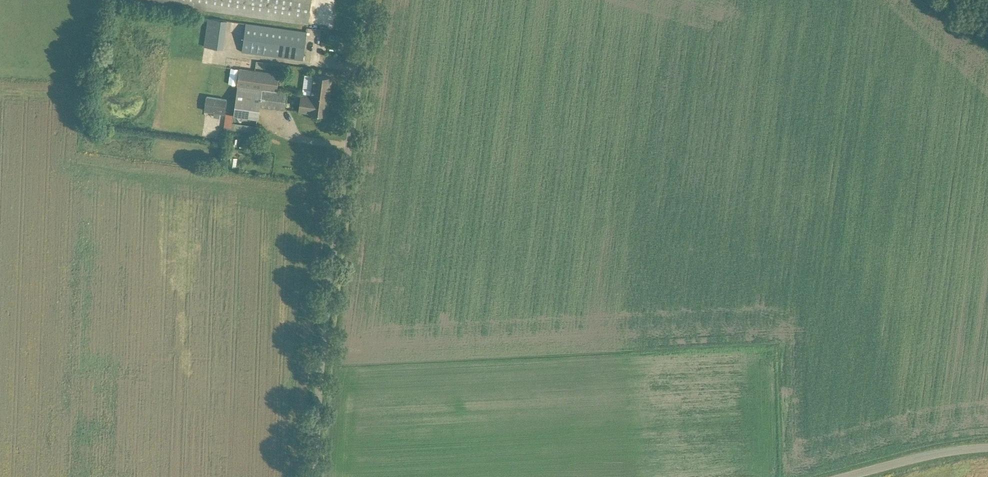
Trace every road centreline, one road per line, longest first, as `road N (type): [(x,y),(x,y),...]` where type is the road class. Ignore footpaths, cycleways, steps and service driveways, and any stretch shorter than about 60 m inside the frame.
road 1 (unclassified): [(311,476),(318,345),(366,0)]
road 2 (unclassified): [(987,447),(848,476)]

